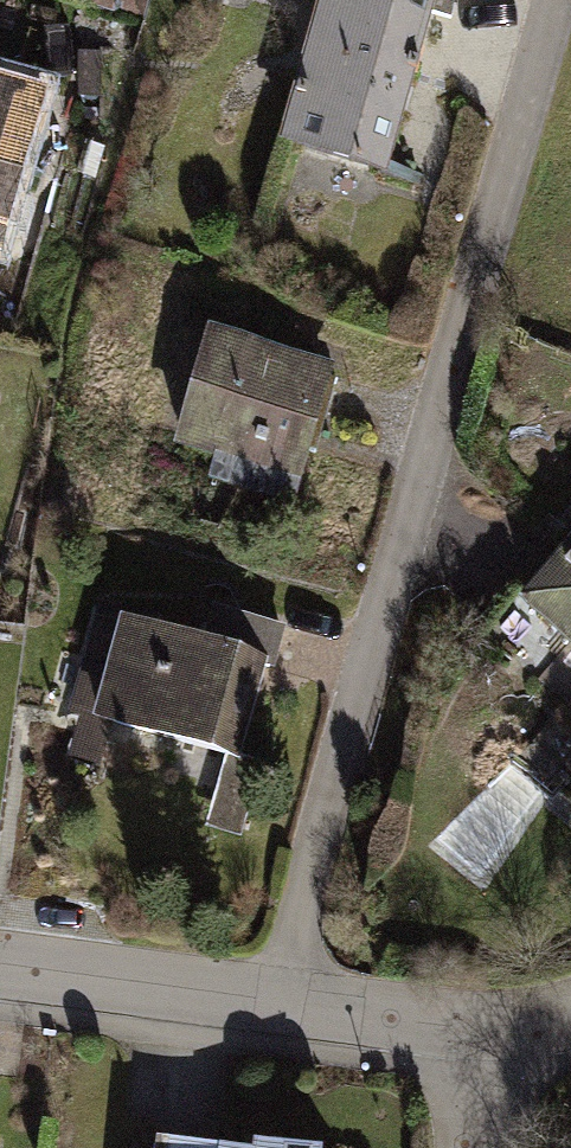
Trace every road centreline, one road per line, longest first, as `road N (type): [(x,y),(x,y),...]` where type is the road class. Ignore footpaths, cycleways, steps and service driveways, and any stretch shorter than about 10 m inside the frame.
road 1 (residential): [(0,968),(474,1031)]

